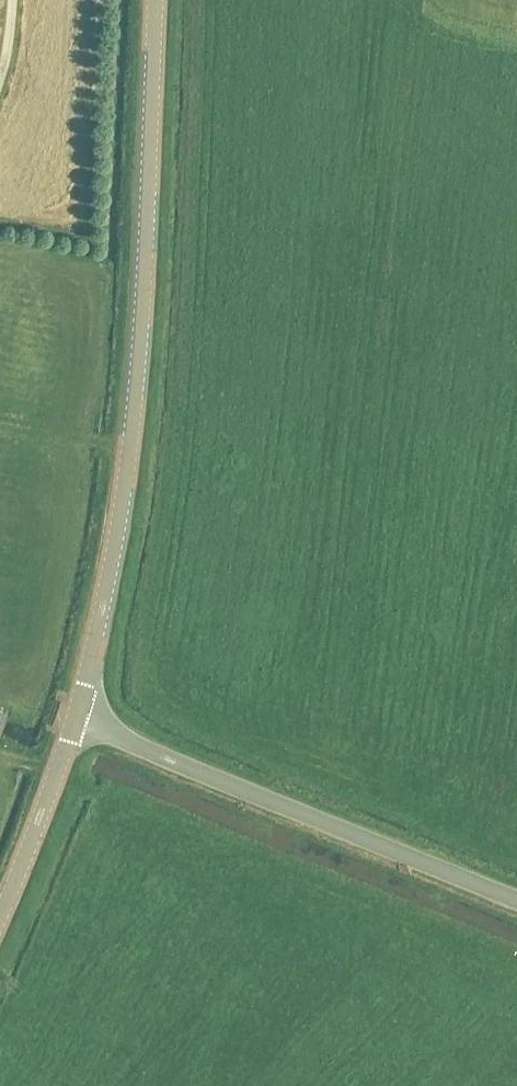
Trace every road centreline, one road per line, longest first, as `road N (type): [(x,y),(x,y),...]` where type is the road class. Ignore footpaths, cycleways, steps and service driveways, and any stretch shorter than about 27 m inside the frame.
road 1 (tertiary): [(73,723),(128,446),(153,0)]
road 2 (unclassified): [(516,906),(73,723)]
road 3 (tertiary): [(0,908),(73,723)]

